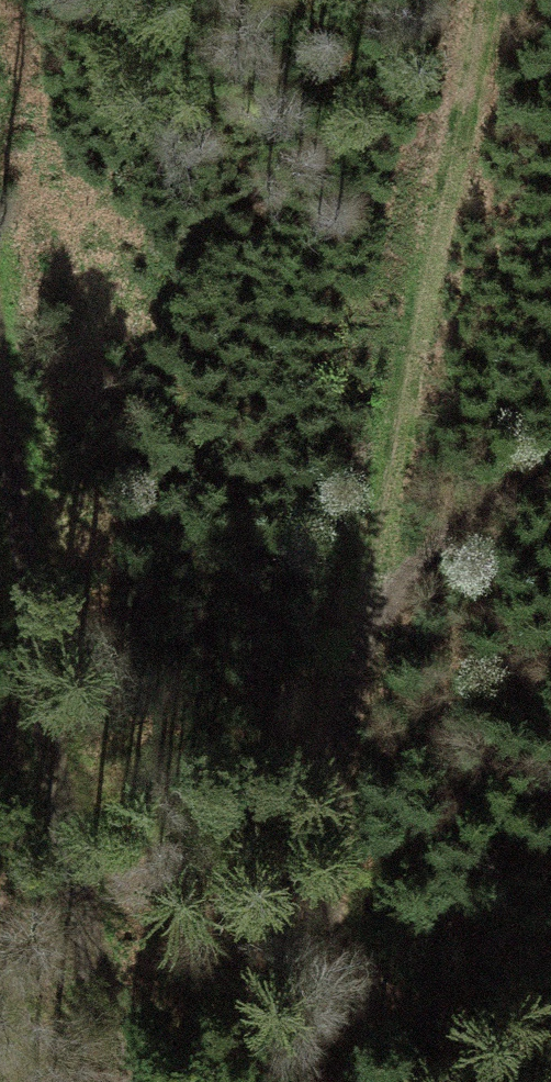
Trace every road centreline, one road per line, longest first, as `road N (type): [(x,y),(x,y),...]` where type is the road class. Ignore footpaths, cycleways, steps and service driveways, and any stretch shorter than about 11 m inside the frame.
road 1 (track): [(300,1081),(330,946),(343,737),(375,619),(471,507),(550,444)]
road 2 (track): [(112,1081),(0,401)]

